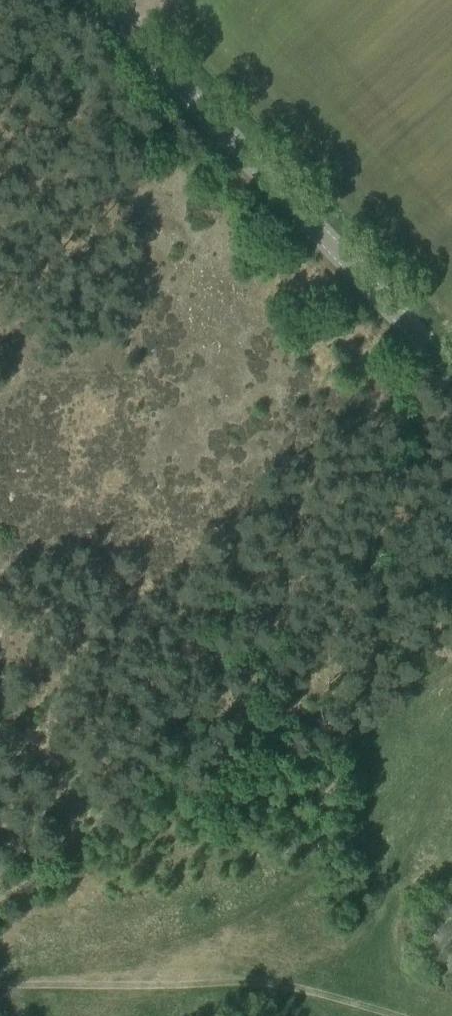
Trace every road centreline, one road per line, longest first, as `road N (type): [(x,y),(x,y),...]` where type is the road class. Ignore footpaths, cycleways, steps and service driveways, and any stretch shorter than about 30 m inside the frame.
road 1 (tertiary): [(451,371),(116,0)]
road 2 (track): [(0,991),(270,983),(390,1015)]

